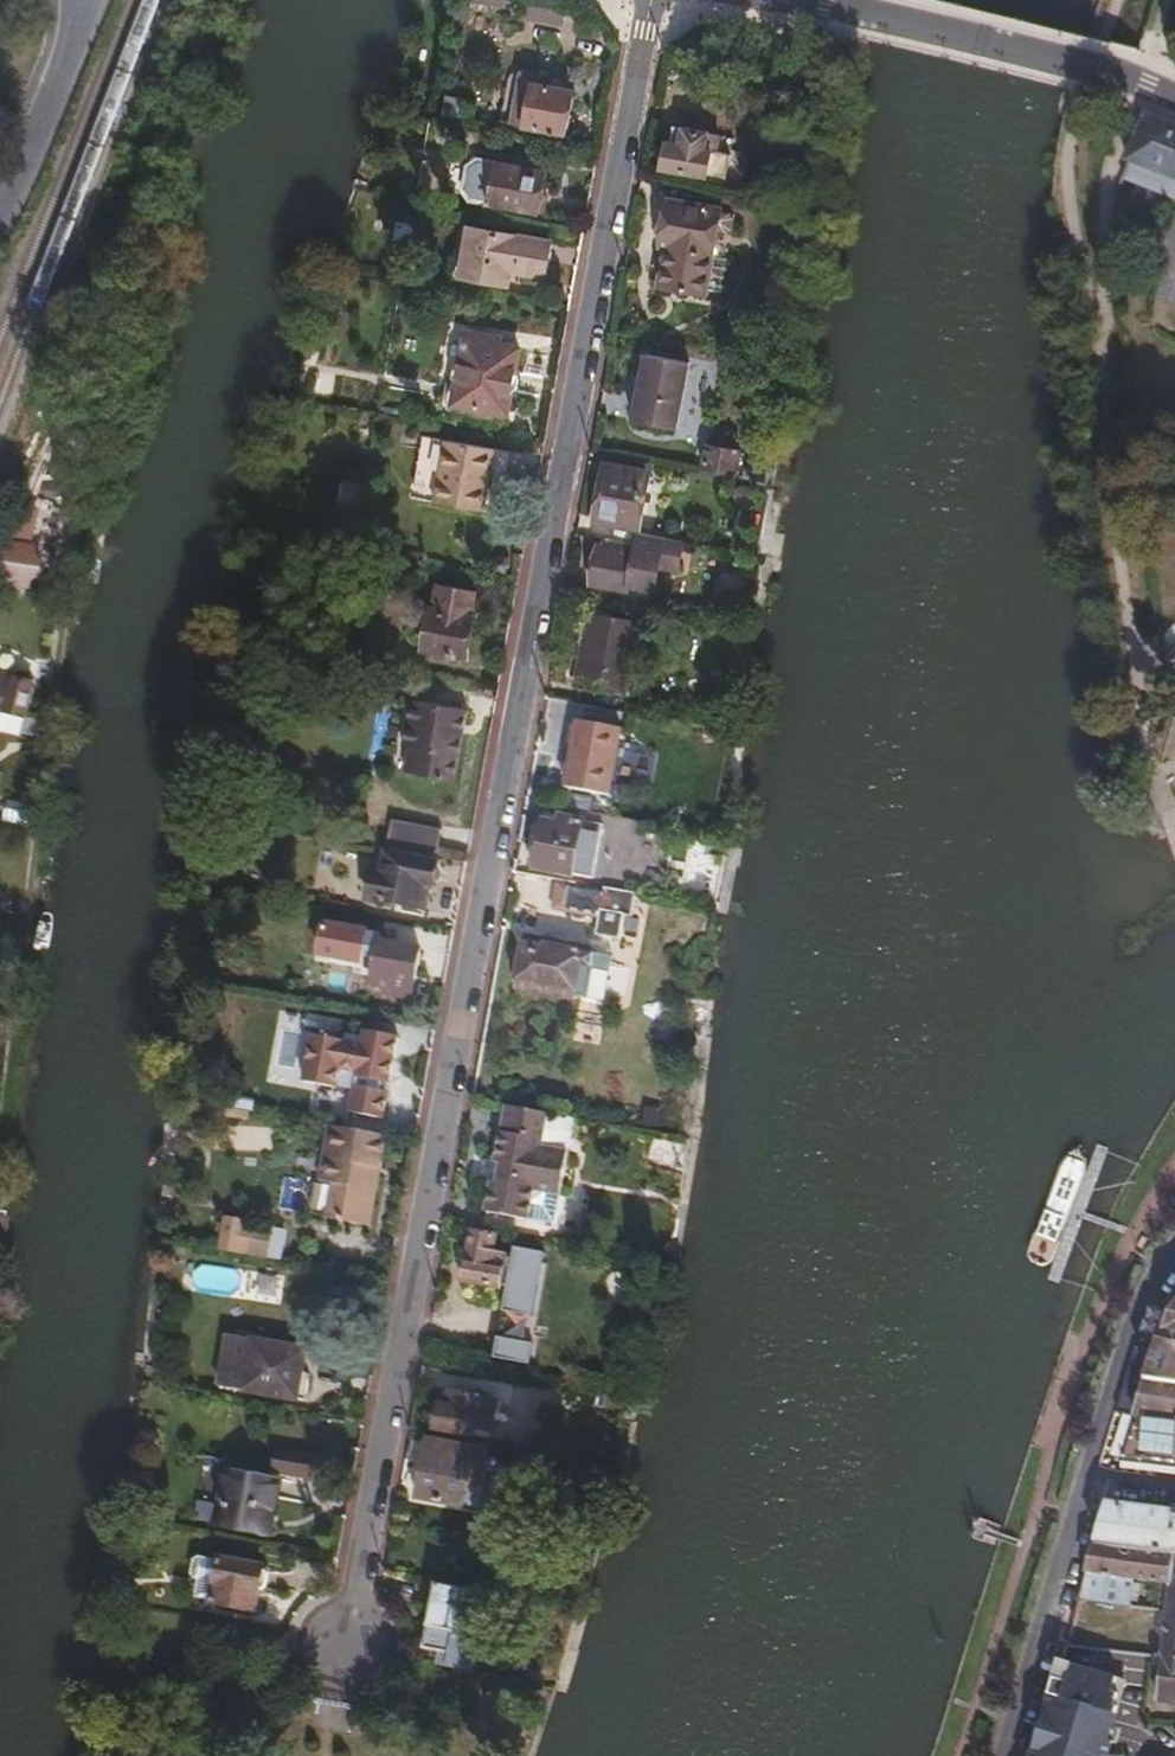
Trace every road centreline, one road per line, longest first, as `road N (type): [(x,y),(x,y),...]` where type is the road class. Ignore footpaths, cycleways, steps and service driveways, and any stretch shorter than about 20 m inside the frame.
road 1 (residential): [(655,0),(343,1651)]
road 2 (residential): [(1174,1264),(1152,1296),(1010,1755)]
road 3 (secondary): [(1174,97),(983,35),(805,0)]
road 4 (secondary): [(0,213),(26,166),(81,0)]

